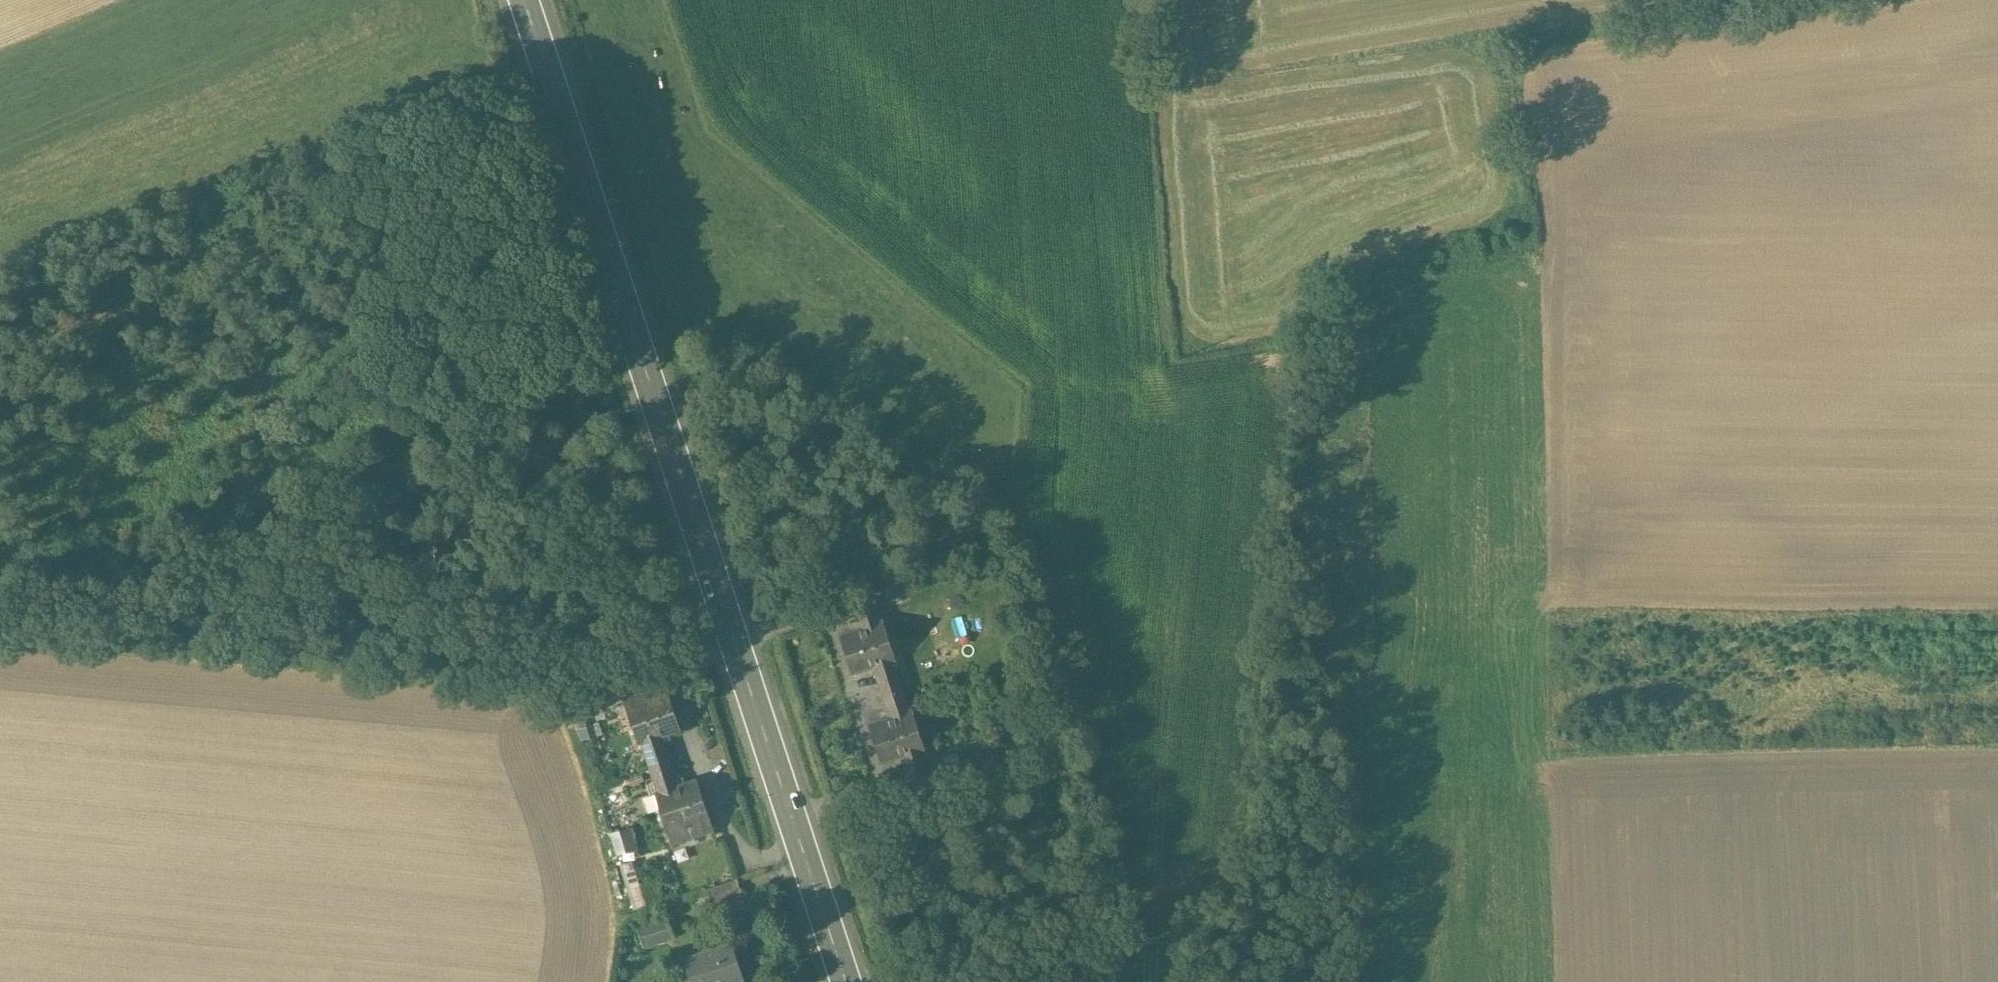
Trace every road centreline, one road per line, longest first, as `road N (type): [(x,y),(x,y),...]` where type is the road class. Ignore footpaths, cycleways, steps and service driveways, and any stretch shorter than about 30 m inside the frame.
road 1 (primary): [(845,981),(524,0)]

